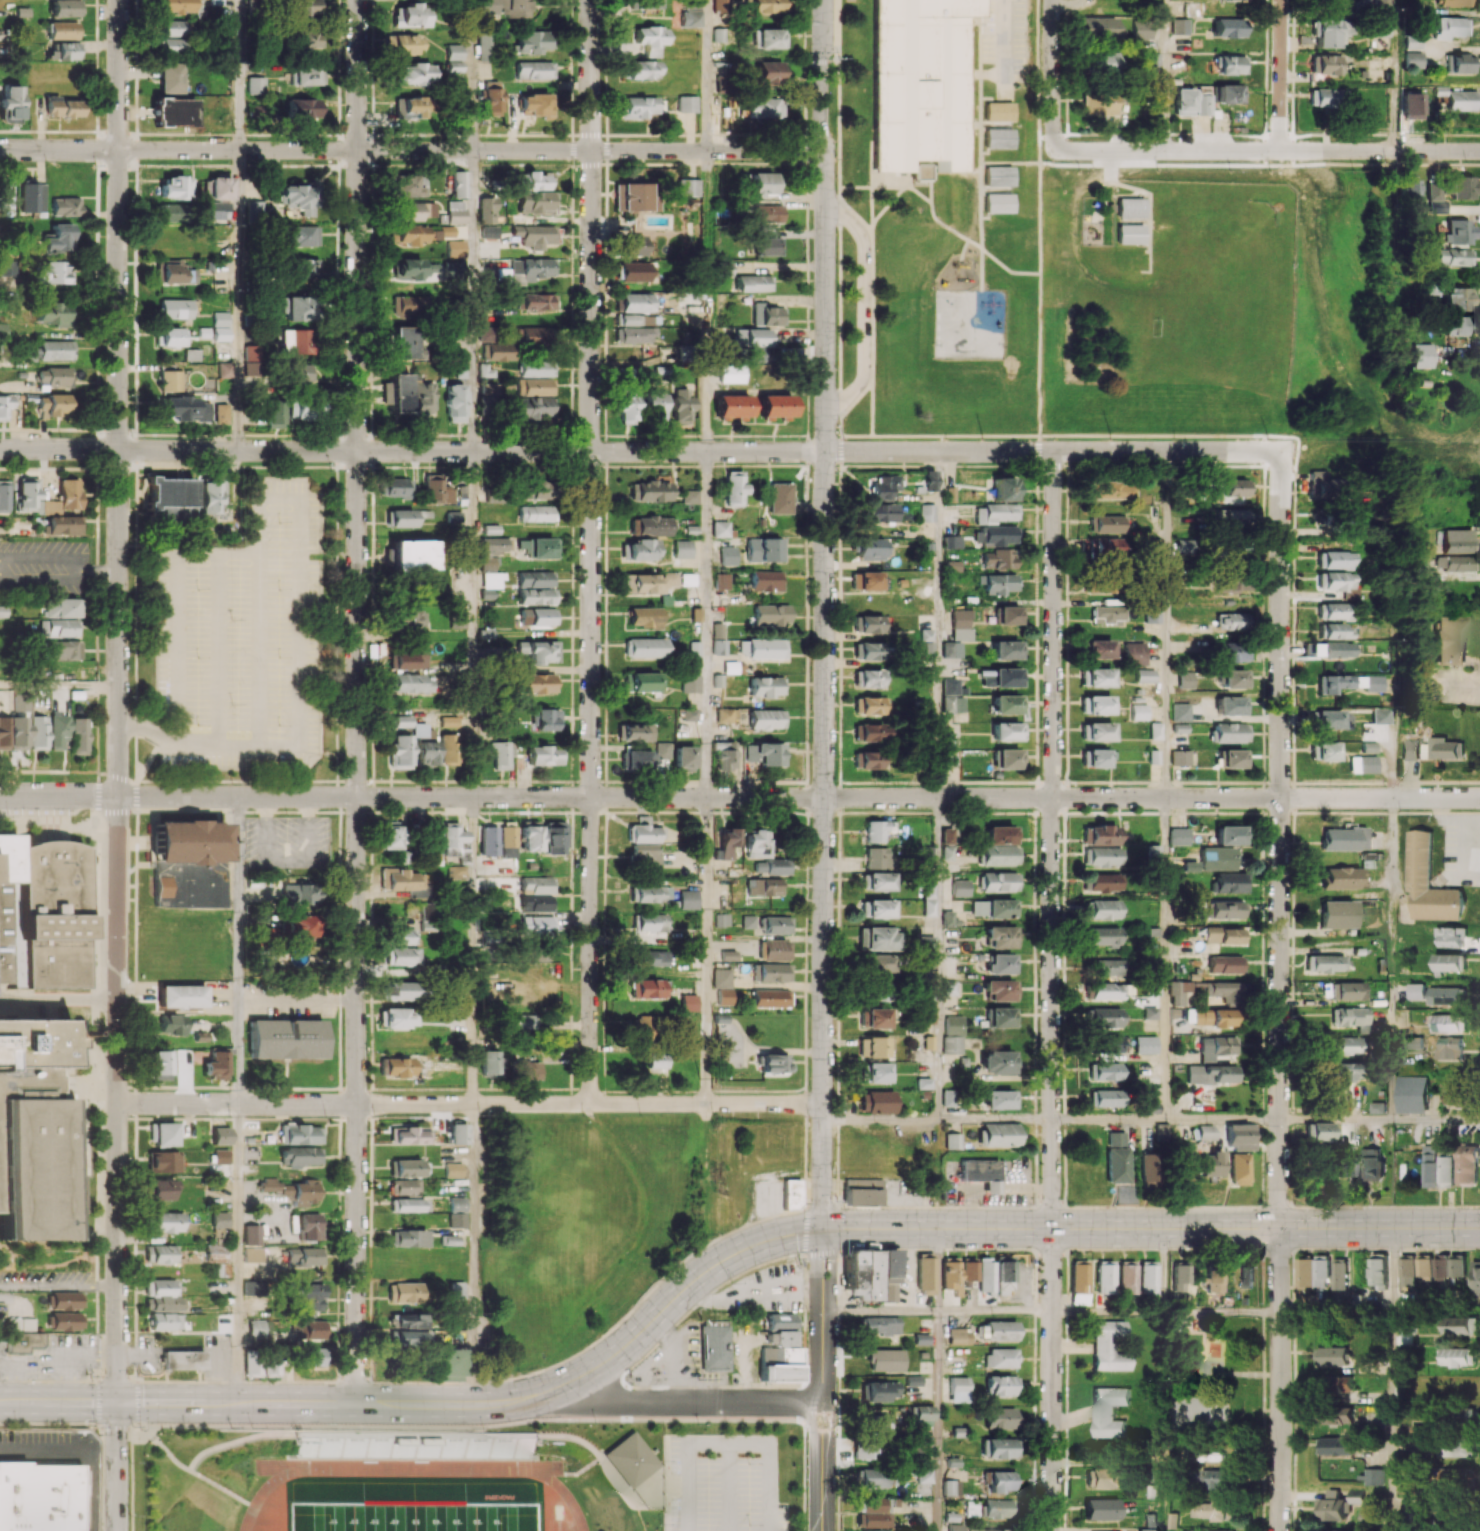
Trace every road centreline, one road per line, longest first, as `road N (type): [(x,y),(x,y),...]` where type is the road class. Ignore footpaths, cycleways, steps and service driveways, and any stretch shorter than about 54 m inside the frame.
road 1 (residential): [(358,0),(353,1406)]
road 2 (residential): [(118,0),(117,1404)]
road 3 (tertiary): [(826,0),(823,1229)]
road 4 (residential): [(592,0),(590,1104)]
road 5 (primary): [(1479,1228),(799,1231),(708,1265),(620,1349),(542,1393)]
road 6 (residential): [(825,452),(0,450)]
road 7 (residential): [(825,150),(0,149)]
road 8 (residential): [(824,798),(0,796)]
road 9 (residential): [(1055,451),(1053,1229)]
road 10 (residential): [(1278,455),(1280,1228)]
road 11 (residential): [(822,1103),(117,1104)]
road 12 (residential): [(1479,798),(824,798)]
road 13 (primary): [(542,1393),(475,1405),(0,1404)]
road 14 (residential): [(1278,455),(825,452)]
road 15 (residential): [(1479,151),(1059,147)]
road 16 (residential): [(1280,1228),(1278,1530)]
road 17 (residential): [(1053,1229),(1052,1530)]
road 18 (tertiary): [(823,1229),(823,1530)]
road 19 (residential): [(823,1404),(631,1403),(542,1393)]
road 20 (residential): [(1281,0),(1281,150)]
road 21 (residential): [(1055,0),(1059,147)]
road 22 (residential): [(117,1404),(117,1530)]

